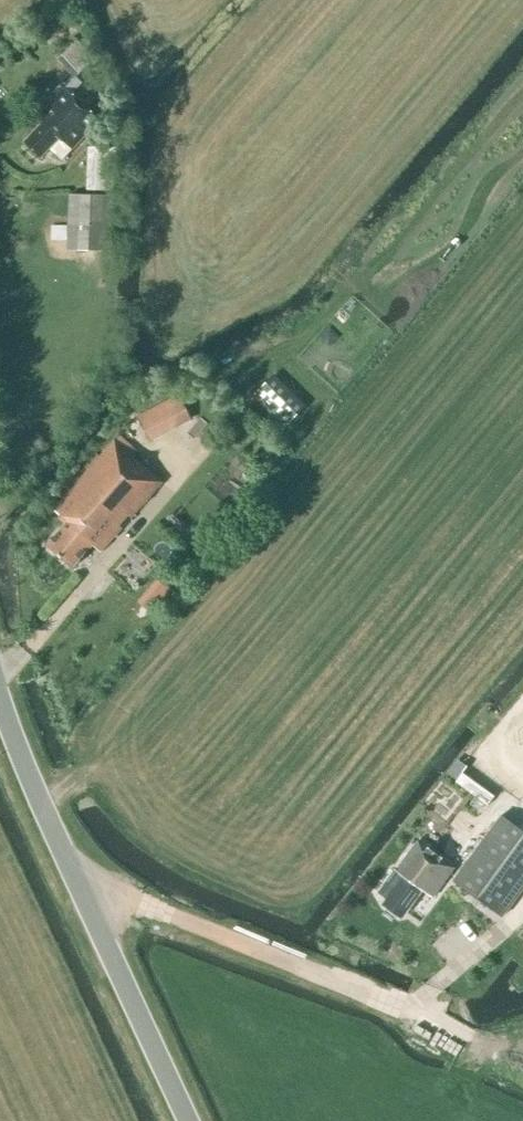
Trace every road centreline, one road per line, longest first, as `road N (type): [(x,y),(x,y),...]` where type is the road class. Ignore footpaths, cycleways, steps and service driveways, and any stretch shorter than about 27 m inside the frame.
road 1 (tertiary): [(189,1120),(67,864),(0,699)]

